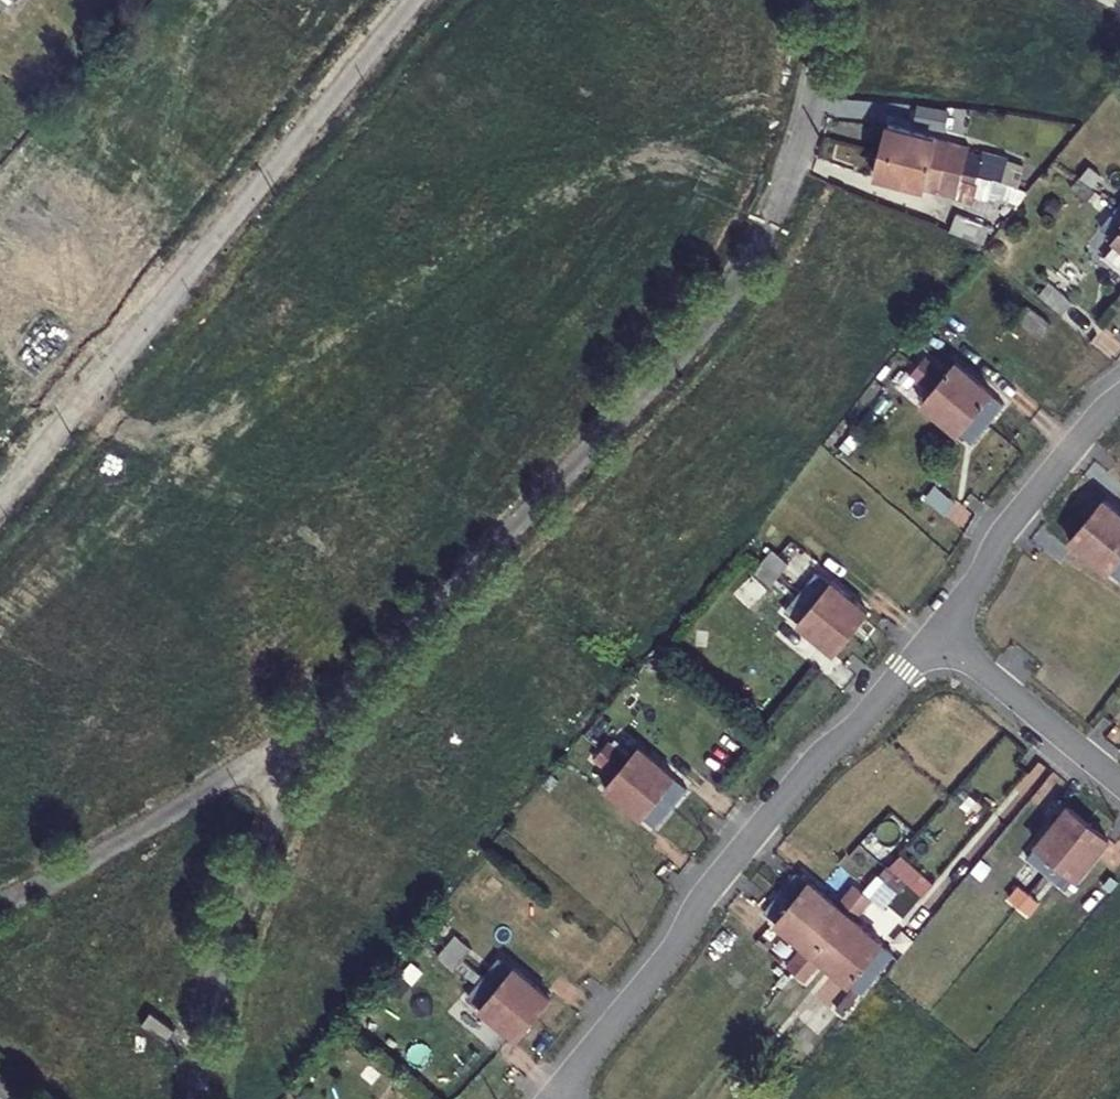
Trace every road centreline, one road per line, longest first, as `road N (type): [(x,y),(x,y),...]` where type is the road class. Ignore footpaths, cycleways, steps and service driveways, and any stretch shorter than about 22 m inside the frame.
road 1 (residential): [(317,723),(687,347),(722,302),(773,214),(804,130),(820,42),(818,0)]
road 2 (residential): [(411,0),(0,499)]
road 3 (residential): [(552,1098),(806,765),(861,721),(938,630)]
road 4 (residential): [(197,1098),(228,938),(282,789),(317,723)]
road 5 (residential): [(317,723),(0,903)]
road 6 (residential): [(938,630),(1004,529),(1119,396)]
road 7 (residential): [(1119,782),(938,630)]

